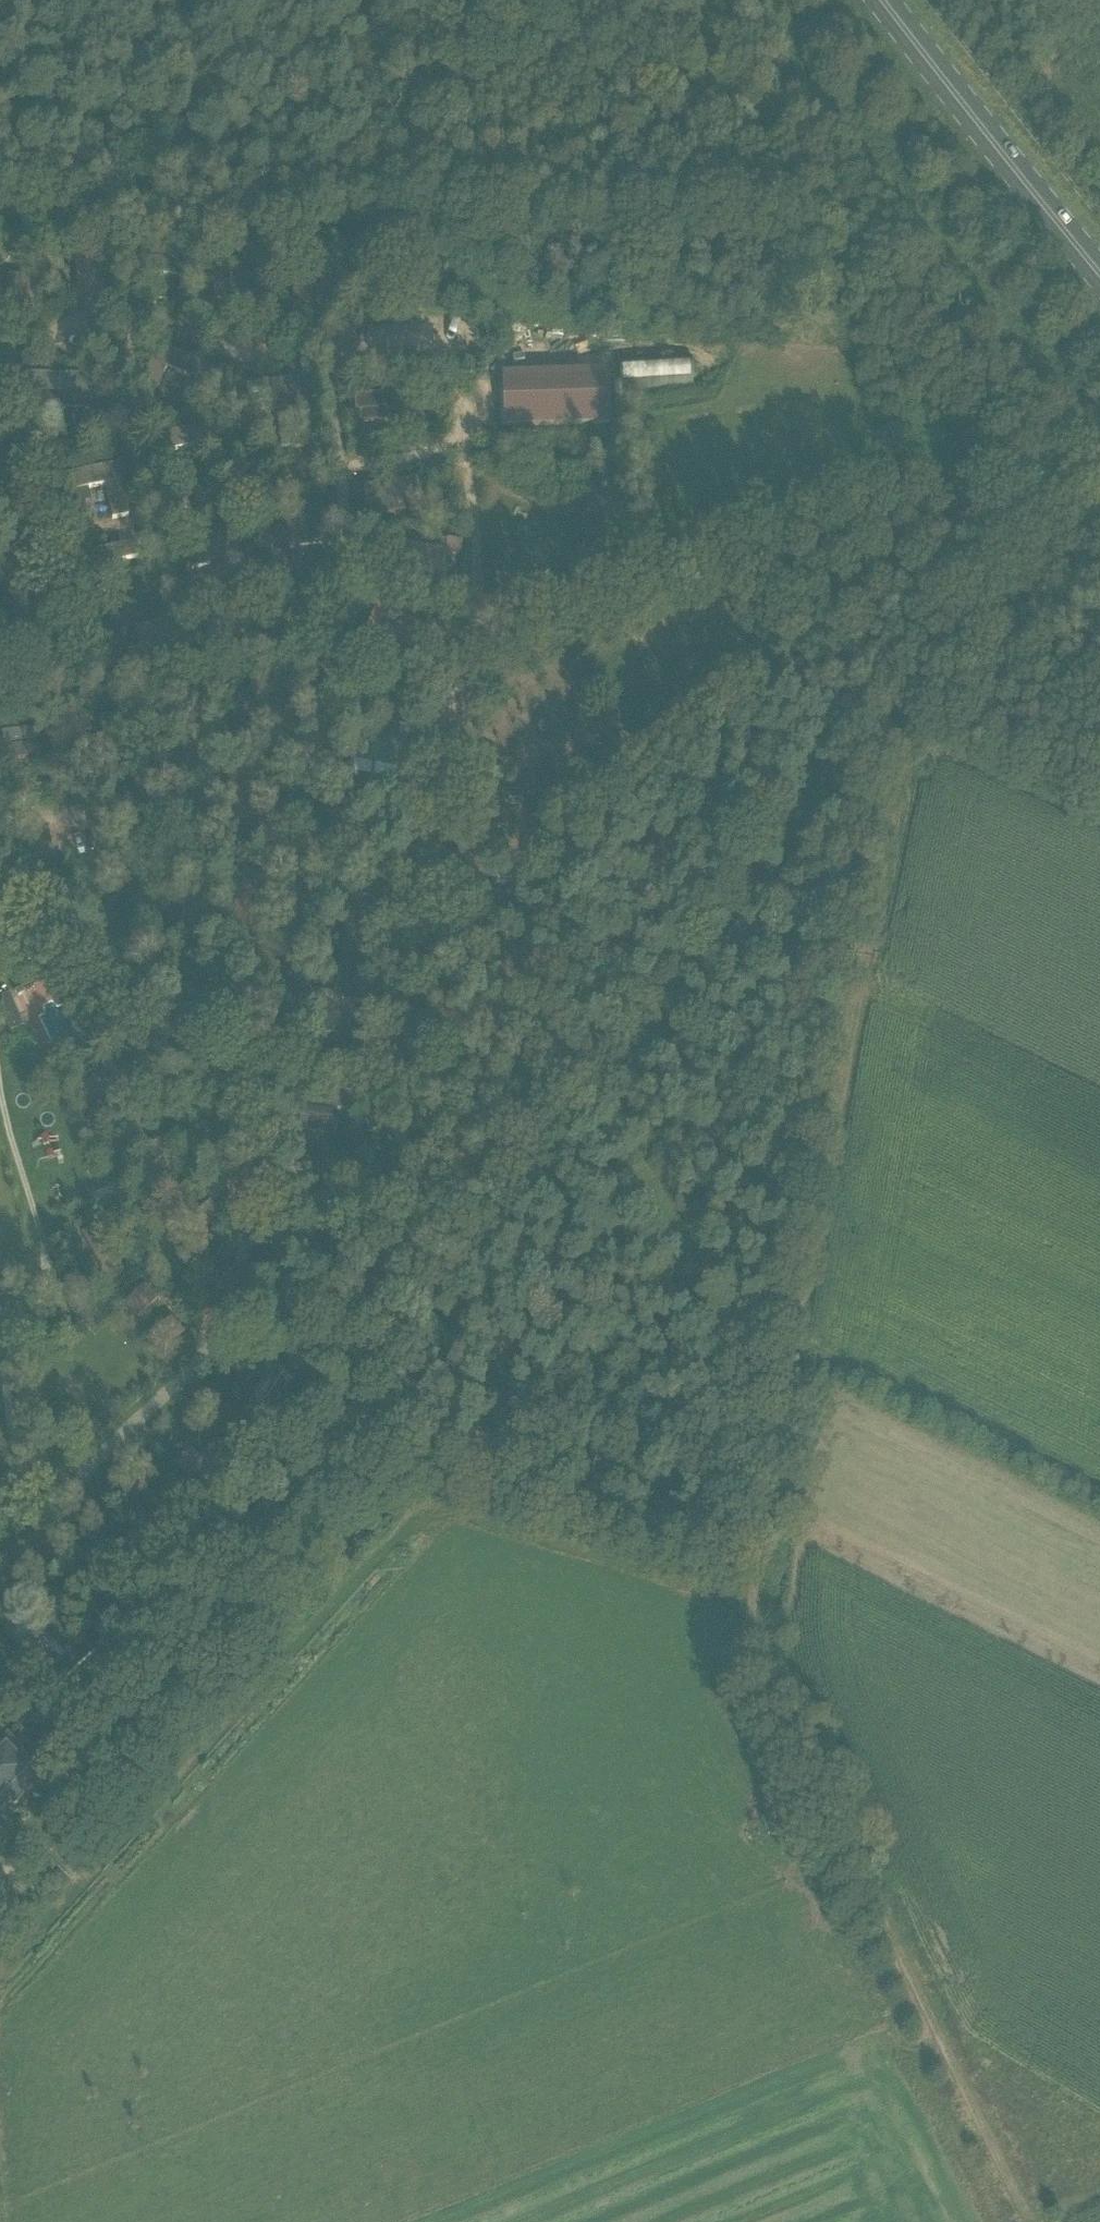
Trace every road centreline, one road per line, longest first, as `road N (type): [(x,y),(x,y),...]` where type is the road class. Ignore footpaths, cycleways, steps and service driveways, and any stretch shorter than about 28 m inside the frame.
road 1 (track): [(1061,545),(895,726),(0,1881)]
road 2 (track): [(1019,2221),(765,1708),(754,1626),(895,726)]
road 3 (track): [(356,1426),(348,1404),(456,601),(457,439)]
road 4 (track): [(873,257),(0,205)]
road 5 (primary): [(1099,265),(887,0)]

